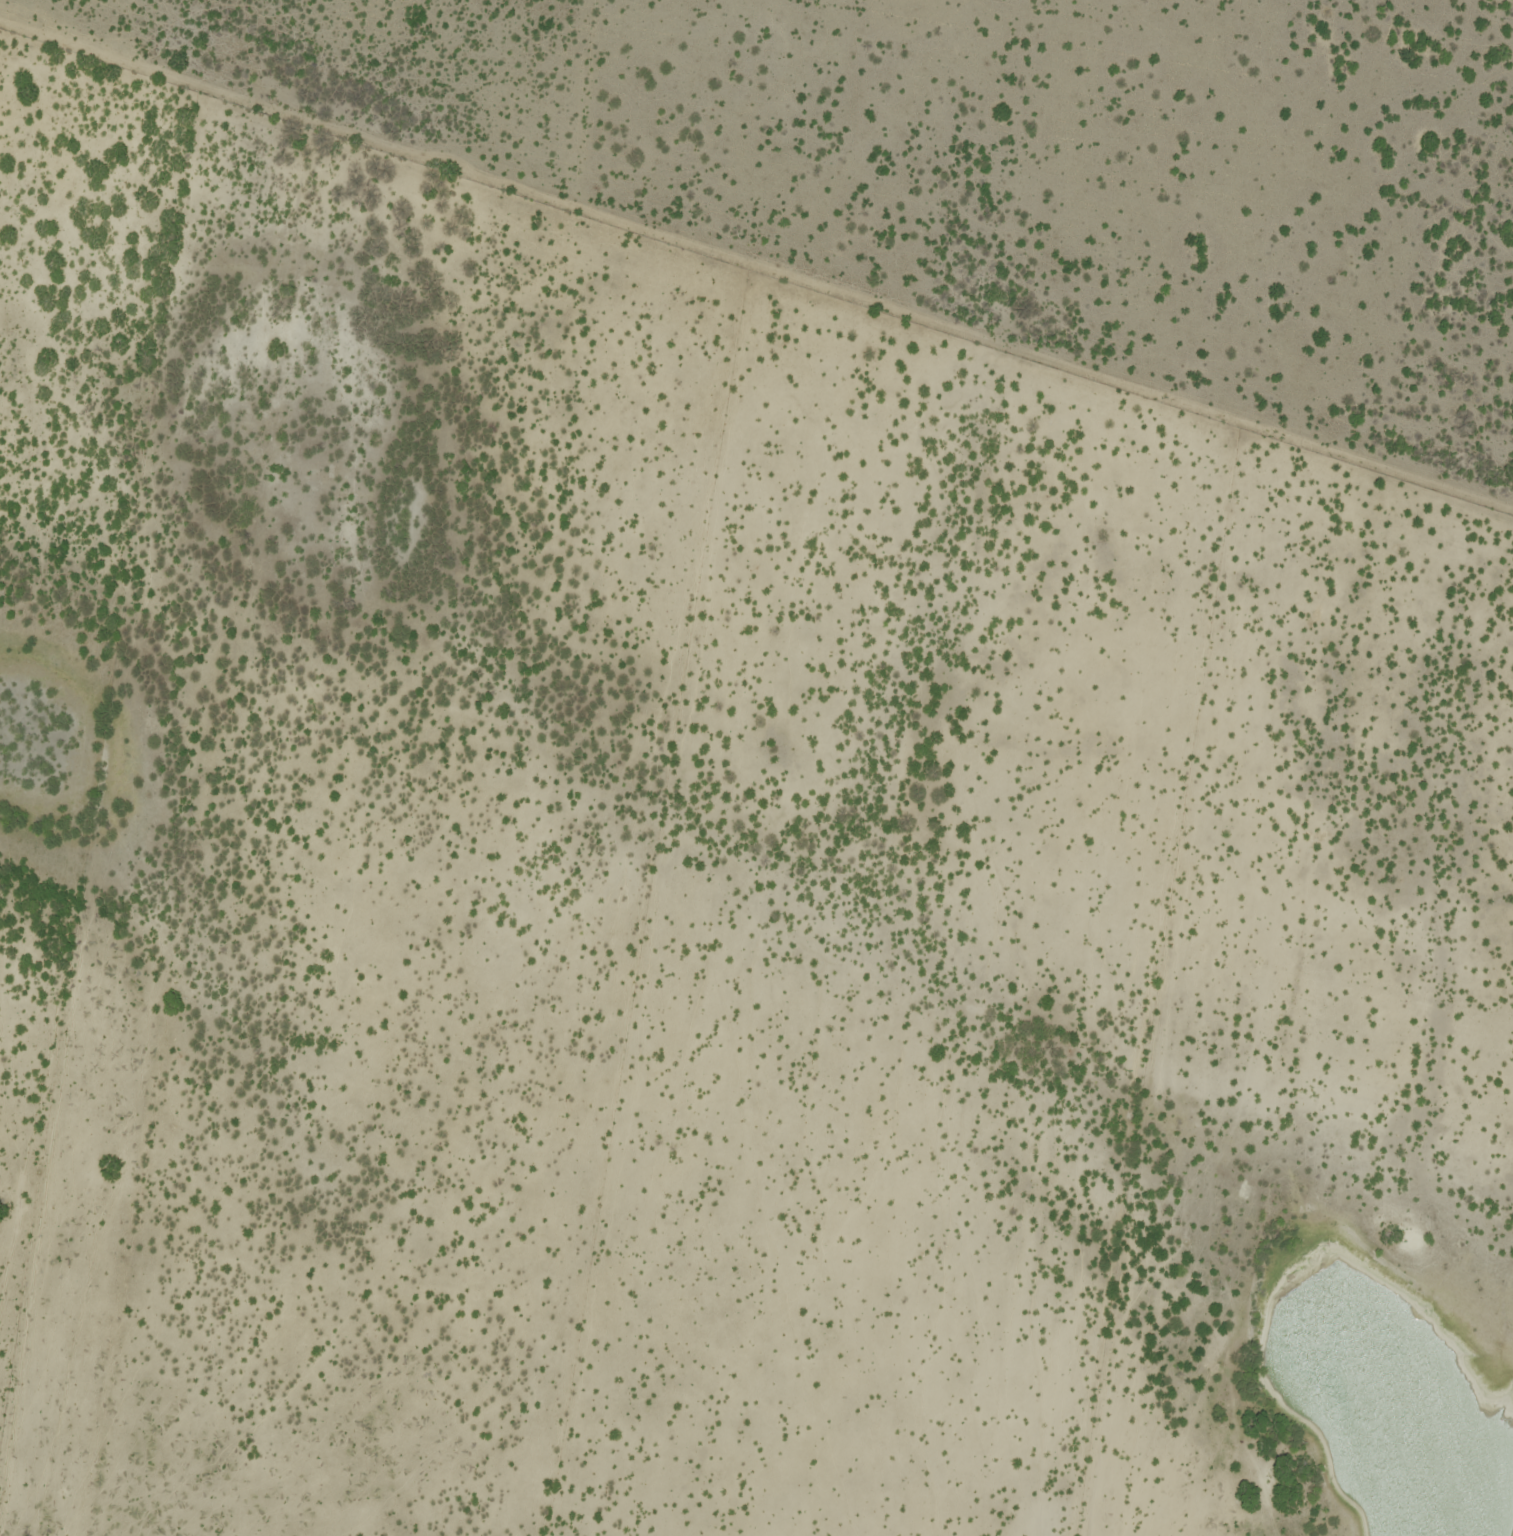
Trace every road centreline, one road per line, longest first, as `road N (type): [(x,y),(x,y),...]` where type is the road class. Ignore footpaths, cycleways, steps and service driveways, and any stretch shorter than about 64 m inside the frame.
road 1 (residential): [(0,15),(1512,496)]

